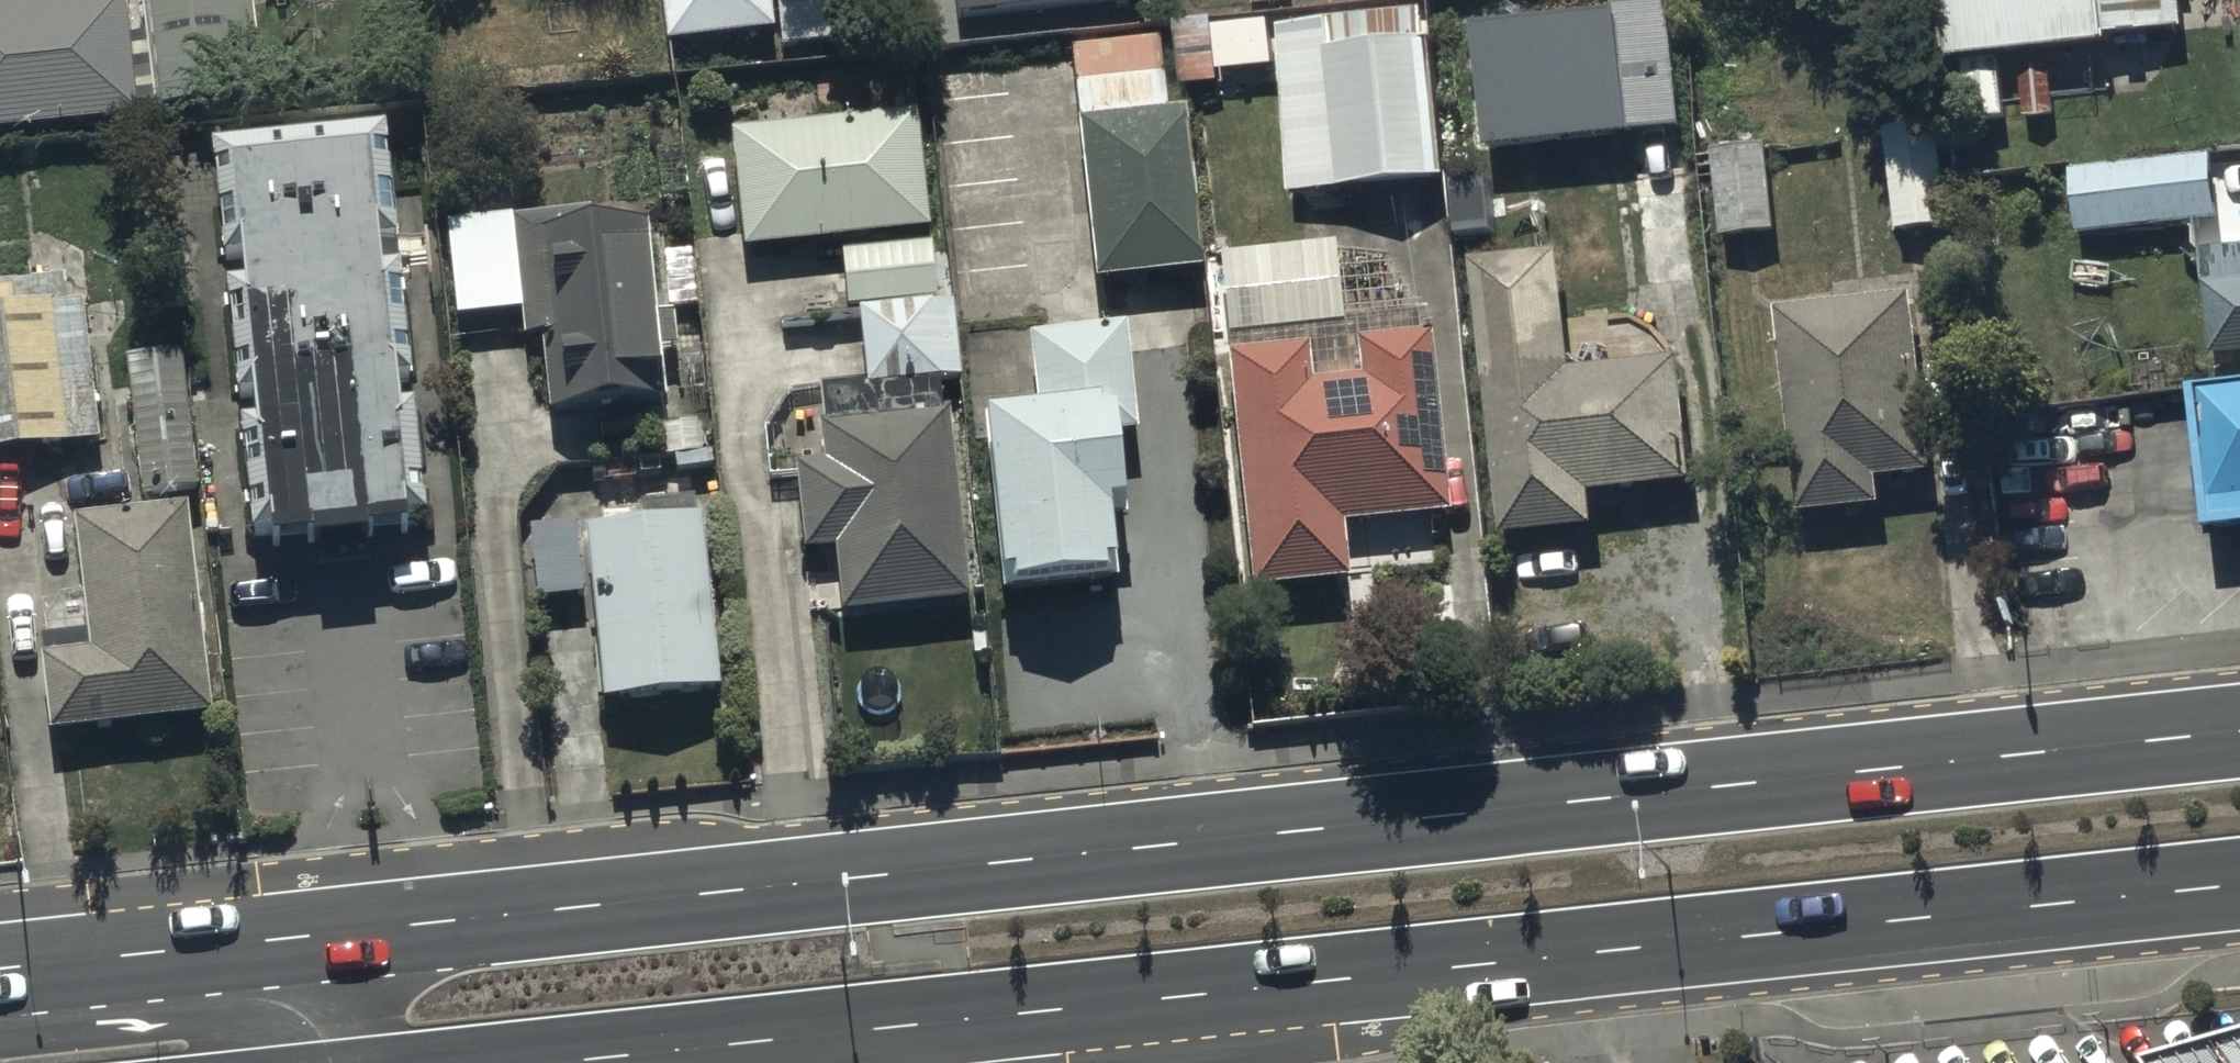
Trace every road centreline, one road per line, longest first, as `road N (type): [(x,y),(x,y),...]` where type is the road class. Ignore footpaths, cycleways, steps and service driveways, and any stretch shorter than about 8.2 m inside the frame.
road 1 (primary): [(286,938),(2239,731)]
road 2 (primary): [(2239,884),(674,1050)]
road 3 (primary): [(0,968),(286,938)]
road 4 (unclassified): [(303,1062),(286,938)]
road 5 (primary): [(674,1050),(552,1062)]

